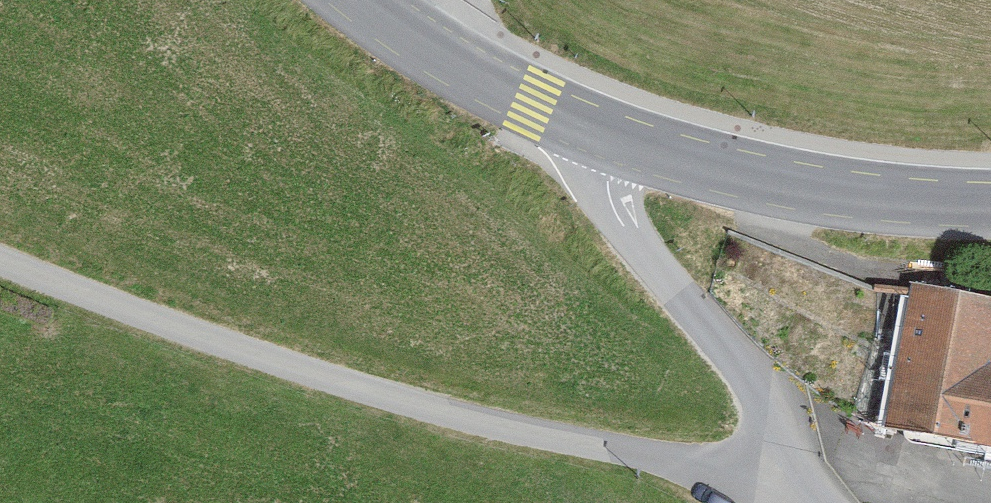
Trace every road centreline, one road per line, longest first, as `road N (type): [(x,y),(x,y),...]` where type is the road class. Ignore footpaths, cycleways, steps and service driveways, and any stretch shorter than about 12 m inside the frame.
road 1 (unclassified): [(780,502),(718,471),(557,437),(231,341),(0,254)]
road 2 (unclassified): [(813,502),(745,373),(617,222),(610,132)]
road 3 (tertiary): [(610,132),(848,199),(990,194)]
road 4 (tertiary): [(371,0),(534,99),(610,132)]

